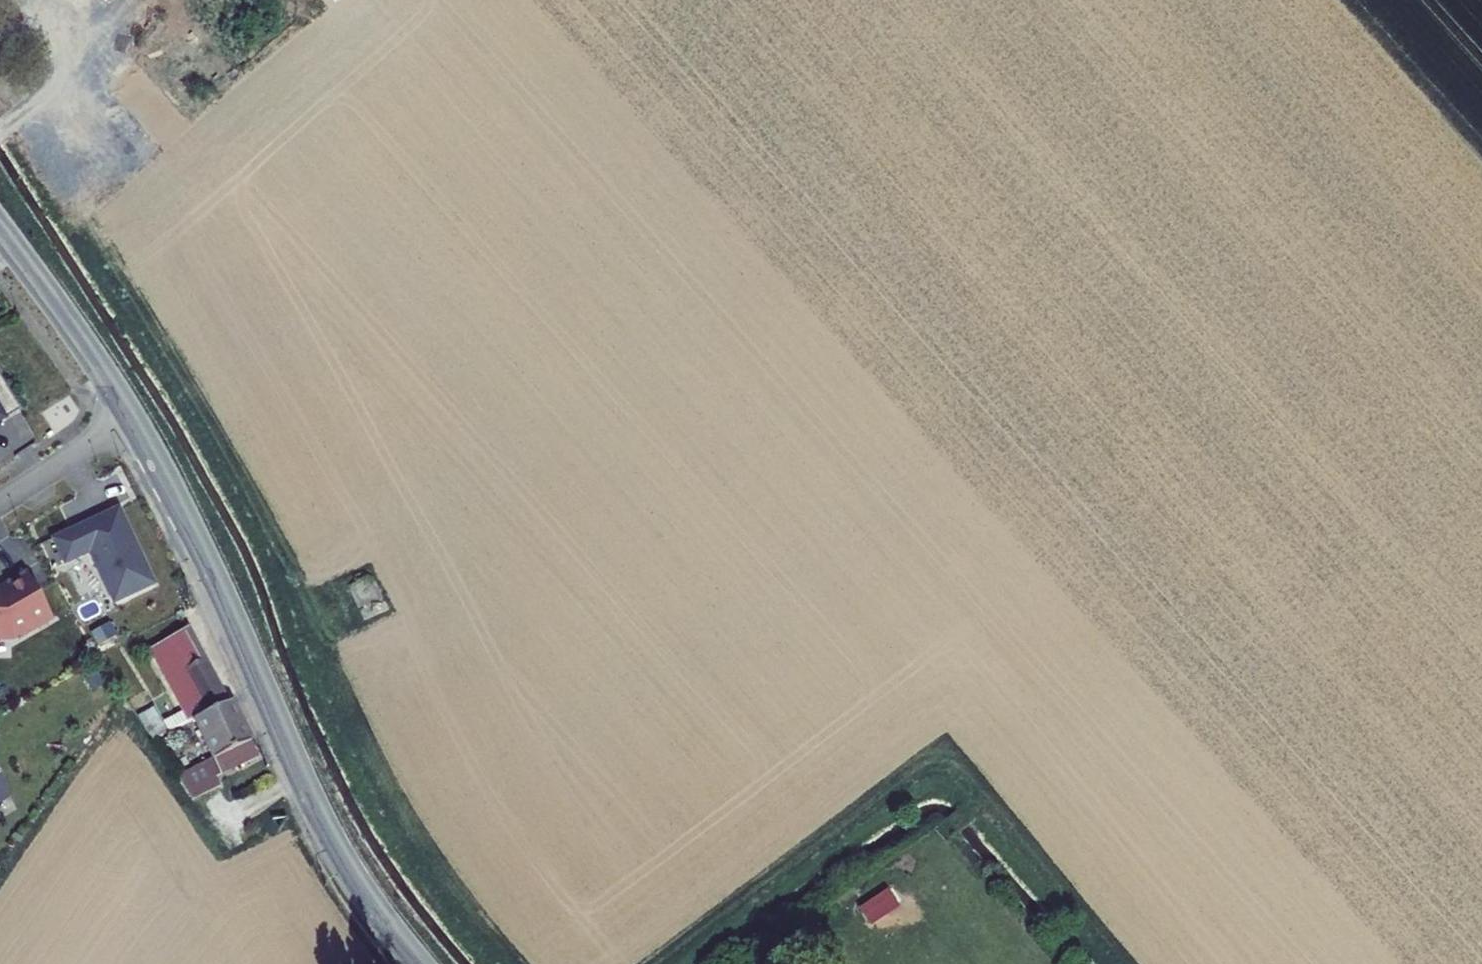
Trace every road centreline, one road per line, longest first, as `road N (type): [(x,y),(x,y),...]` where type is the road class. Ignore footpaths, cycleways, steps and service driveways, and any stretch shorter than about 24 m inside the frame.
road 1 (tertiary): [(423,963),(373,901),(285,747),(136,418)]
road 2 (tertiary): [(136,418),(0,229)]
road 3 (residential): [(136,418),(0,501)]

